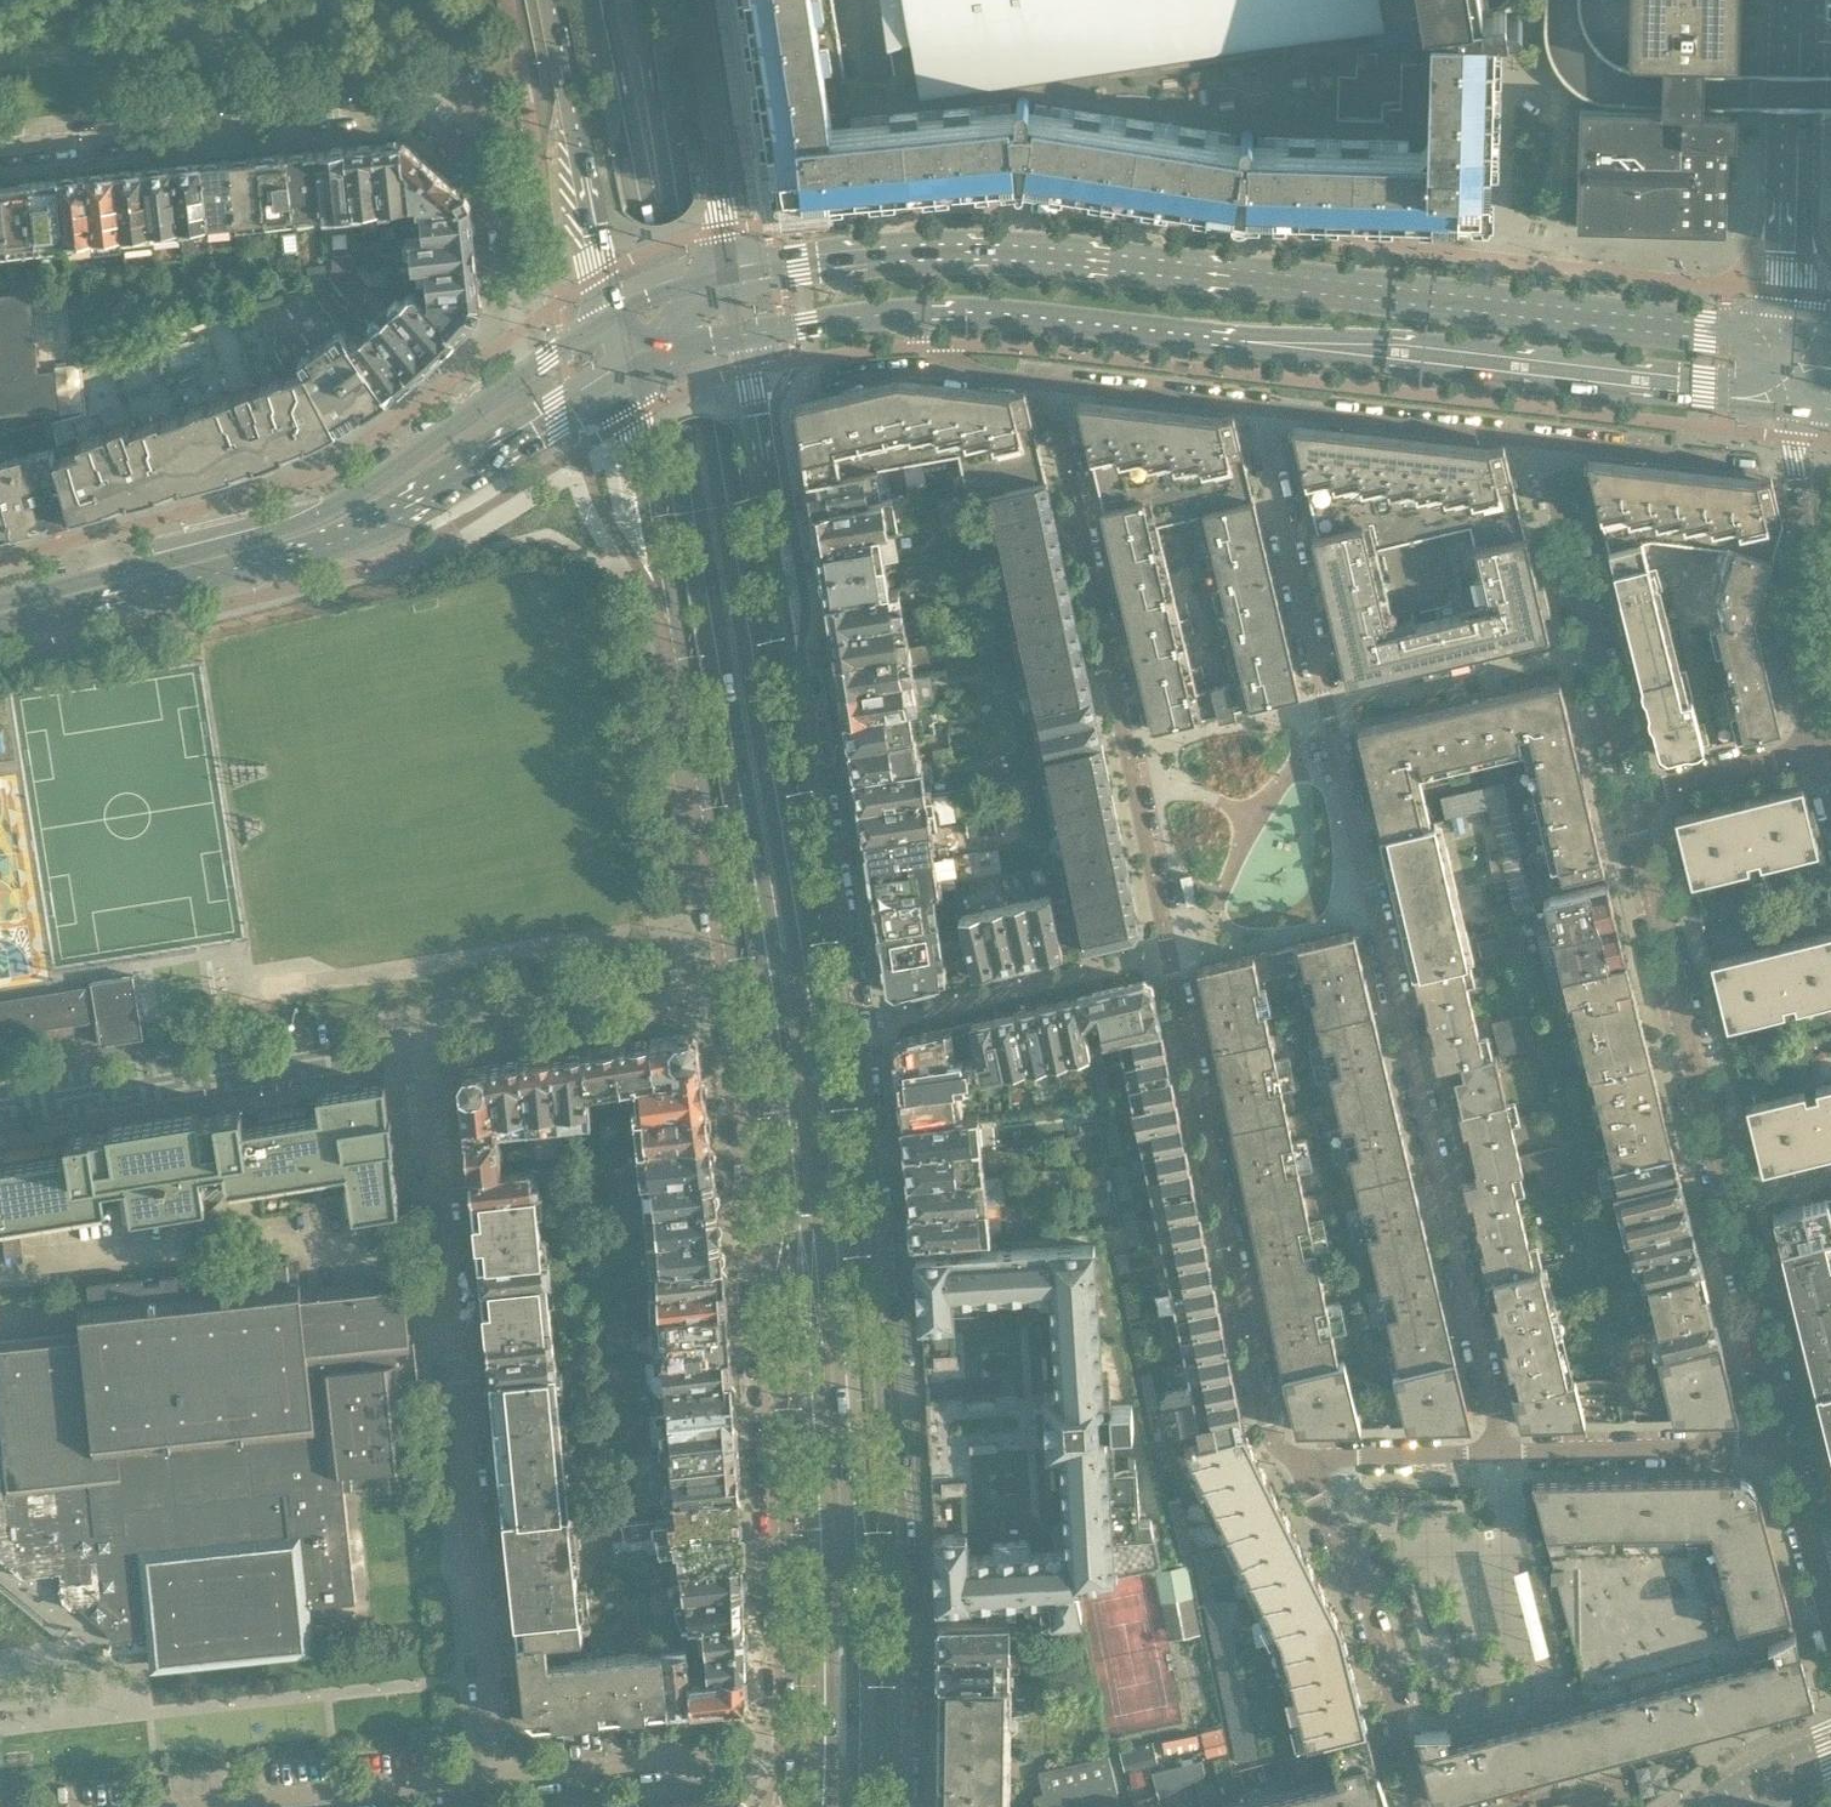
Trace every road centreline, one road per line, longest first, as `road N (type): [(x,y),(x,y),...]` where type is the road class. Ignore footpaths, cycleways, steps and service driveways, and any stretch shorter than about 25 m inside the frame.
road 1 (primary): [(596,0),(774,1006),(810,1373),(819,1806)]
road 2 (primary): [(860,1806),(854,1536),(813,1024),(644,0)]
road 3 (secondary): [(899,1806),(888,1387),(872,1204),(740,334)]
road 4 (residential): [(1049,380),(1270,1441),(1296,1458)]
road 5 (residential): [(1500,1454),(1258,403)]
road 6 (residential): [(501,1779),(418,1028),(737,984)]
road 7 (secondary): [(1787,345),(1027,254),(896,253),(732,277)]
road 8 (secondary): [(889,314),(1033,317),(1785,402)]
road 9 (secondary): [(737,984),(775,1348),(793,1751)]
road 10 (residential): [(0,149),(411,109),(499,185),(527,372)]
road 11 (residential): [(1805,1459),(1627,798)]
road 12 (secondary): [(624,374),(683,657),(737,984)]
road 13 (residential): [(1627,798),(1544,436)]
road 14 (residential): [(1419,1806),(1364,1602),(1296,1458)]
road 15 (secondary): [(296,538),(439,486),(624,374)]
road 16 (residential): [(1813,746),(1784,619),(1807,526),(1785,402)]
road 17 (residential): [(1787,345),(1803,0)]
road 18 (primary): [(544,0),(609,315)]
road 19 (secondary): [(0,613),(296,538)]
road 20 (residential): [(1500,1454),(1805,1459)]
road 21 (residential): [(501,1779),(793,1751)]
road 22 (residential): [(1258,403),(1544,436)]
road 23 (secondary): [(527,372),(296,538)]
road 24 (residential): [(220,1806),(501,1779)]
road 25 (primary): [(732,277),(695,0)]
road 26 (residential): [(1544,436),(1764,467)]
road 27 (residential): [(1049,380),(1258,403)]
road 28 (residential): [(1296,1458),(1500,1454)]
road 29 (residential): [(1627,798),(1813,746)]
road 30 (residential): [(889,314),(924,359),(1049,380)]
road 31 (tertiary): [(1830,1728),(1757,1761),(1689,1806)]
road 32 (secondary): [(740,334),(889,314)]
road 33 (secondary): [(732,277),(609,315)]
road 34 (secondary): [(624,374),(740,334)]
road 35 (residential): [(1830,1579),(1805,1459)]

